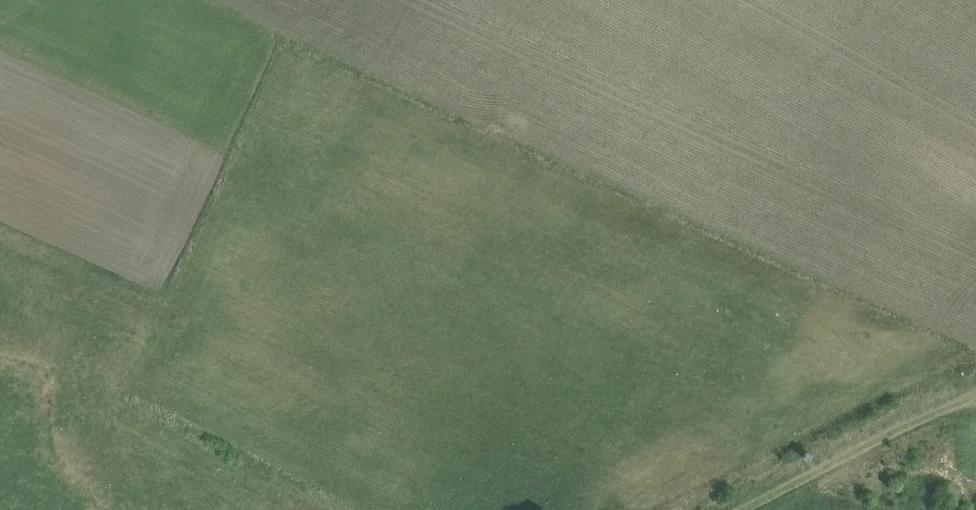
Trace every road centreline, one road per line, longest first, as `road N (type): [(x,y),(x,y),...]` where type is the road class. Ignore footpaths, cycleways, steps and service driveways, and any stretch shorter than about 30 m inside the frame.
road 1 (track): [(717,509),(975,403)]

